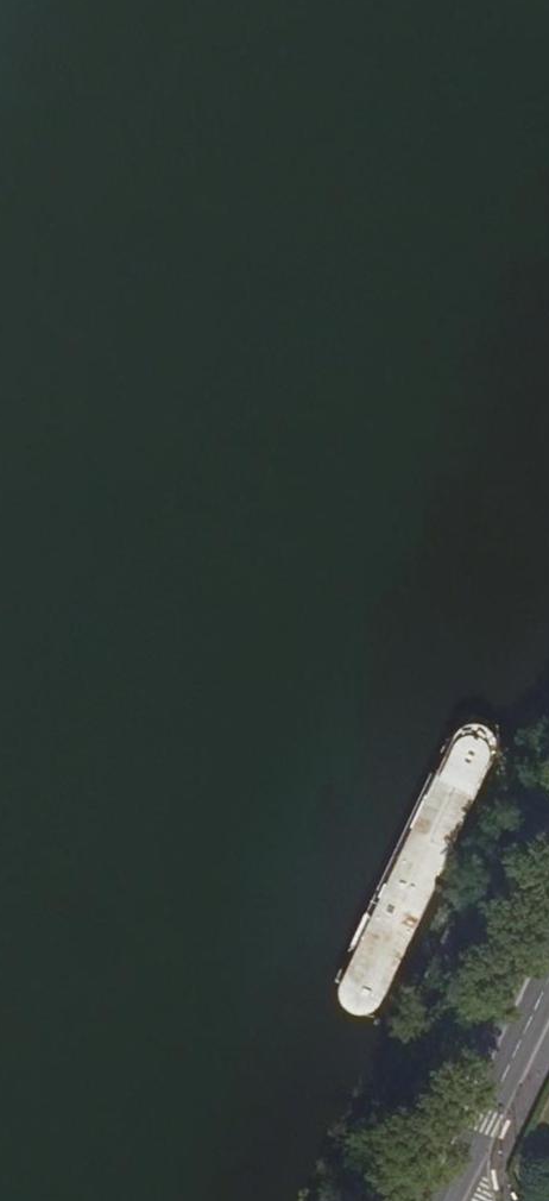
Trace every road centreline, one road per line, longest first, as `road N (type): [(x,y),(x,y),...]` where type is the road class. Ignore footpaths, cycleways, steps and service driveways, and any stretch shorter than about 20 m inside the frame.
road 1 (secondary): [(446,1200),(548,980)]

